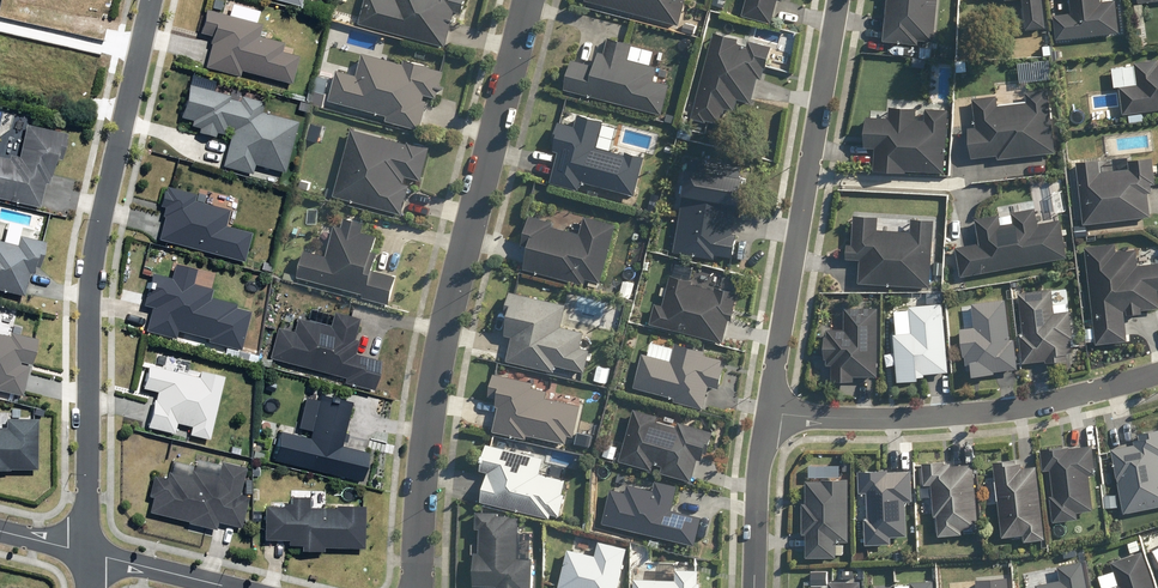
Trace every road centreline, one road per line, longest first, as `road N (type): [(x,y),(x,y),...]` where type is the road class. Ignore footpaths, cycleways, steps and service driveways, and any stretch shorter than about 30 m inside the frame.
road 1 (residential): [(525,0),(422,393),(412,456),(416,587)]
road 2 (residential): [(89,554),(92,260),(152,0)]
road 3 (residential): [(767,413),(841,0)]
road 4 (residential): [(1157,372),(1010,407),(854,419),(767,413)]
road 5 (residential): [(755,587),(767,413)]
road 6 (residential): [(89,554),(229,587)]

